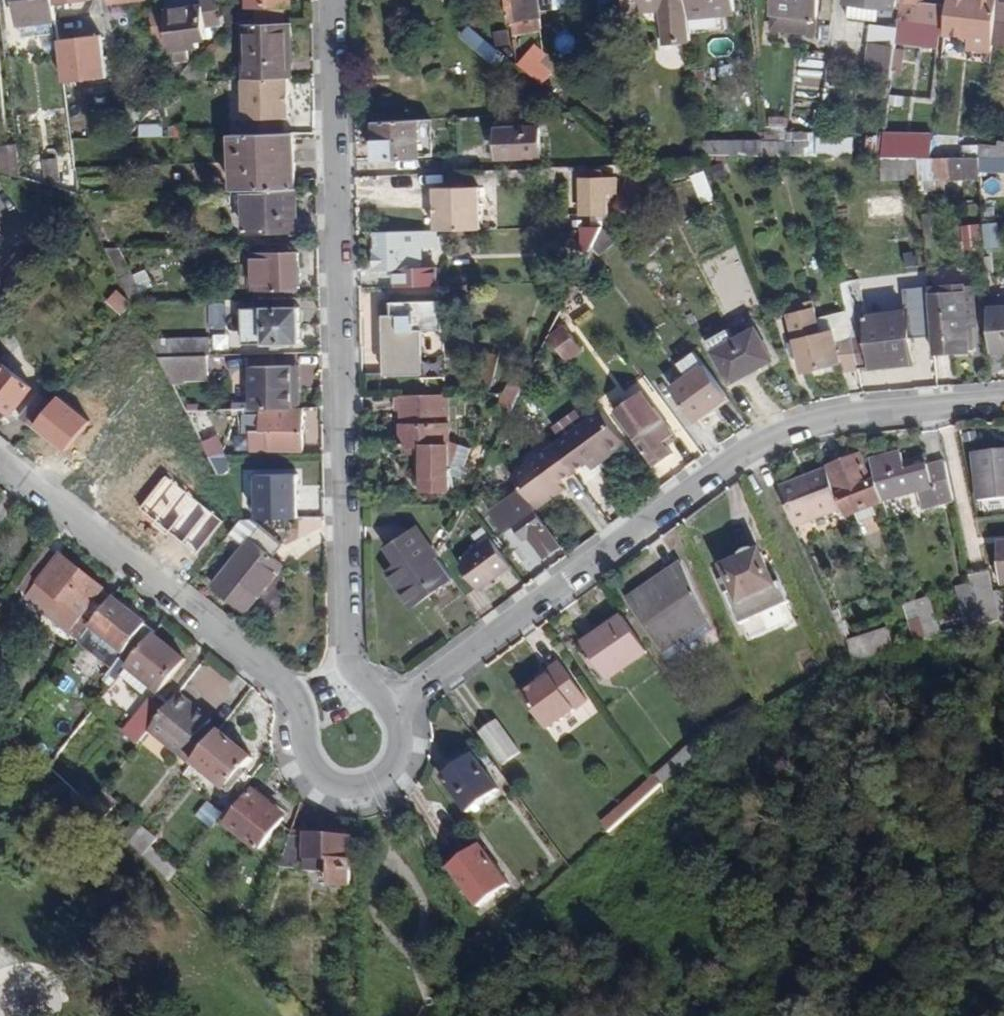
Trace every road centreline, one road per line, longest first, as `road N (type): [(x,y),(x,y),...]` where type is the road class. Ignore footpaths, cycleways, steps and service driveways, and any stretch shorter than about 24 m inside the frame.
road 1 (residential): [(408,702),(782,431),(831,416),(1003,402)]
road 2 (residential): [(357,677),(349,656),(328,0)]
road 3 (residential): [(0,461),(291,686)]
road 4 (unclassified): [(291,686),(308,771),(338,795),(375,795),(398,780),(414,755),(408,702)]

